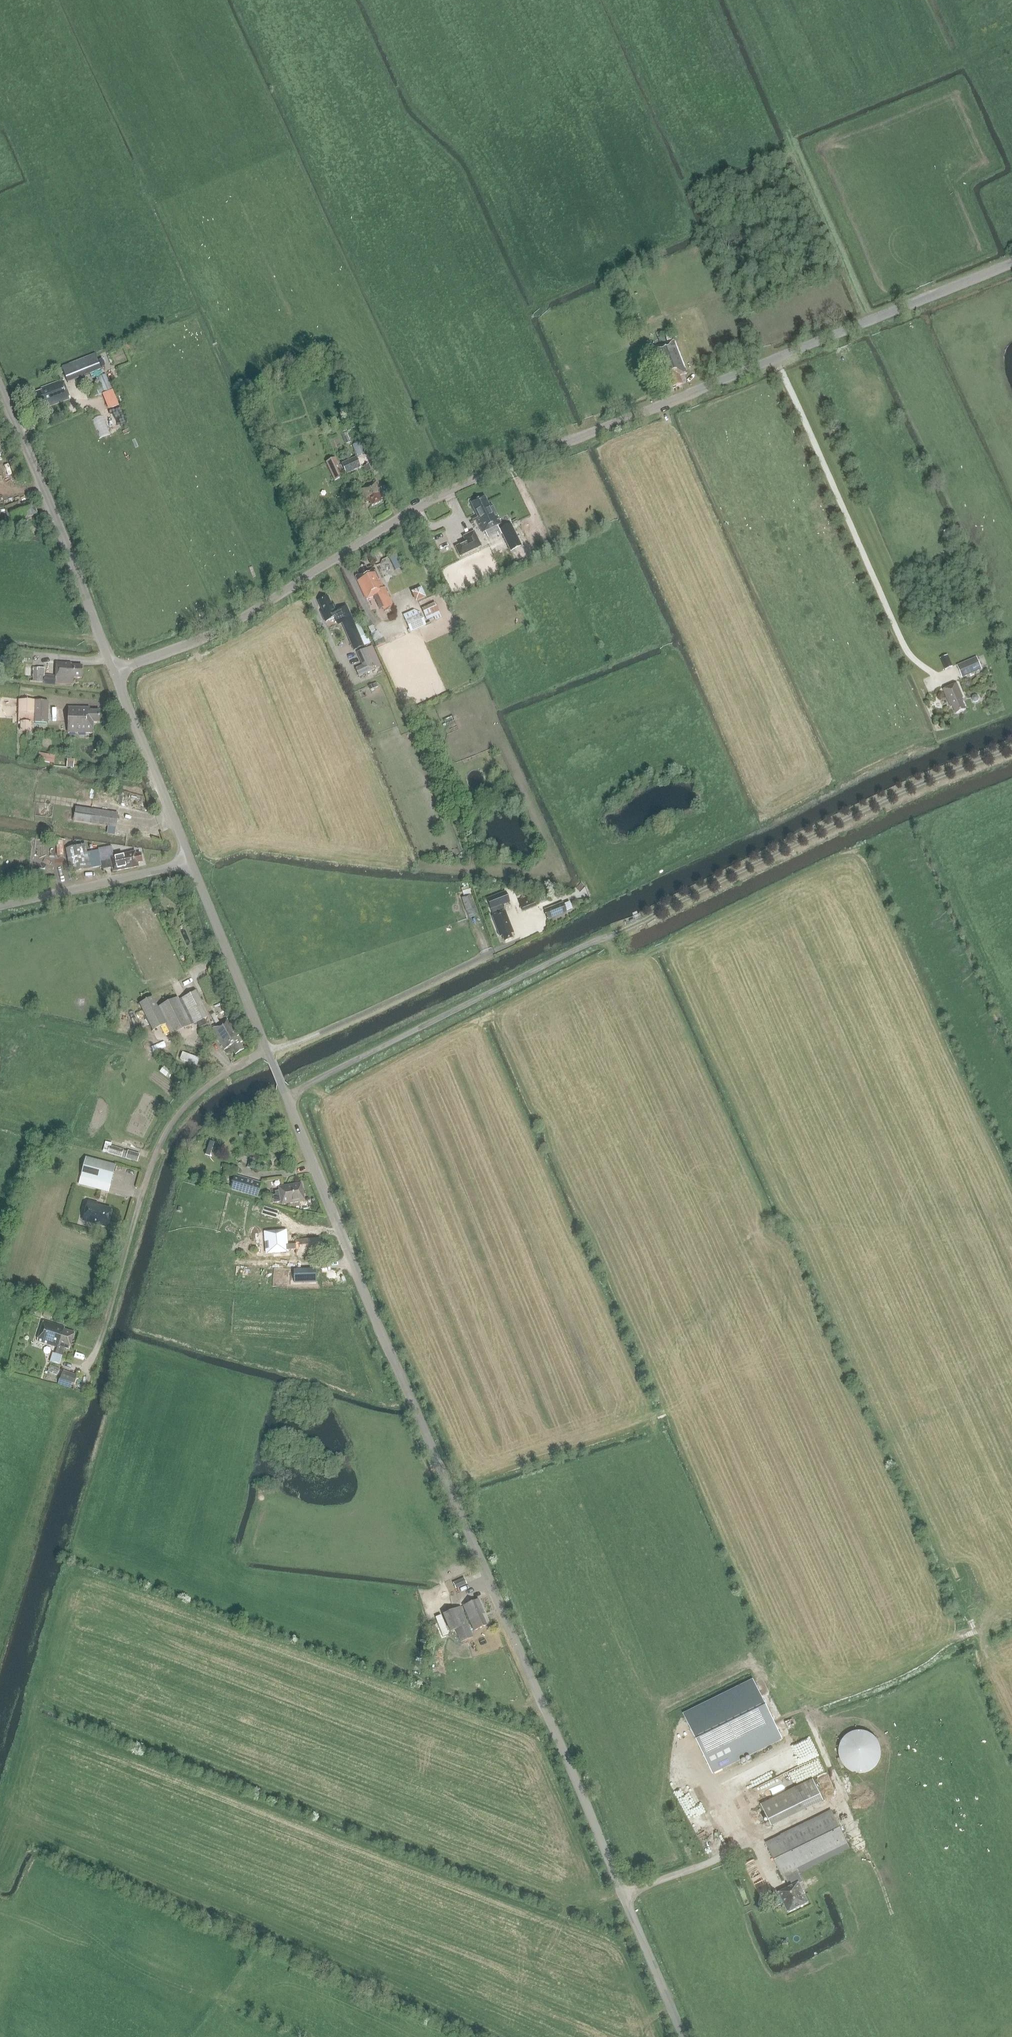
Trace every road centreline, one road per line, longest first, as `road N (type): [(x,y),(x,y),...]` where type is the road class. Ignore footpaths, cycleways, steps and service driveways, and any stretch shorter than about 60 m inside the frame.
road 1 (tertiary): [(684,2036),(190,860)]
road 2 (unclassified): [(114,671),(230,625),(466,483),(1011,263)]
road 3 (track): [(635,926),(922,783),(1011,747)]
road 4 (tertiary): [(114,671),(0,389)]
road 5 (tertiary): [(190,860),(114,671)]
road 6 (unclassified): [(0,906),(190,860)]

